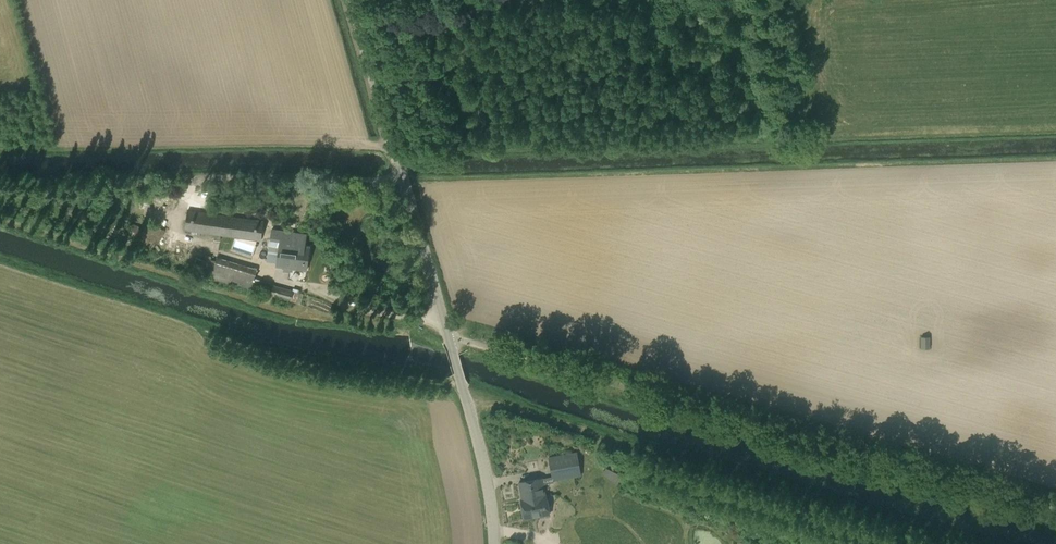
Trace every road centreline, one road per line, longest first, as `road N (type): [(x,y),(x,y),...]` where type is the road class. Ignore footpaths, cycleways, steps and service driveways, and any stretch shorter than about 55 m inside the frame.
road 1 (tertiary): [(494,543),(484,464),(354,0)]
road 2 (track): [(360,21),(558,0)]
road 3 (track): [(638,390),(449,336)]

